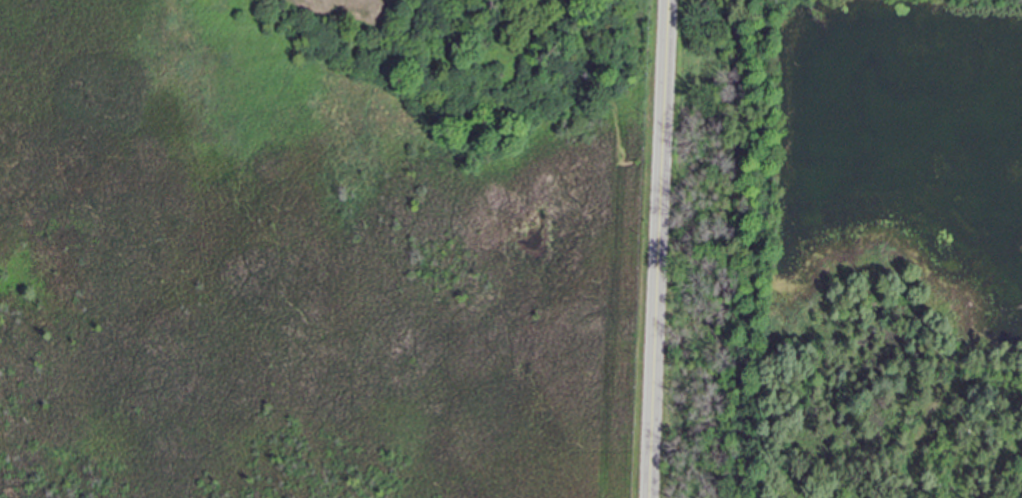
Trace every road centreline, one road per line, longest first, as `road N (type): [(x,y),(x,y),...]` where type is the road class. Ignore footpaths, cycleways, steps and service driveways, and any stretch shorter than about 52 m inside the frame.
road 1 (primary): [(649,497),(669,0)]

